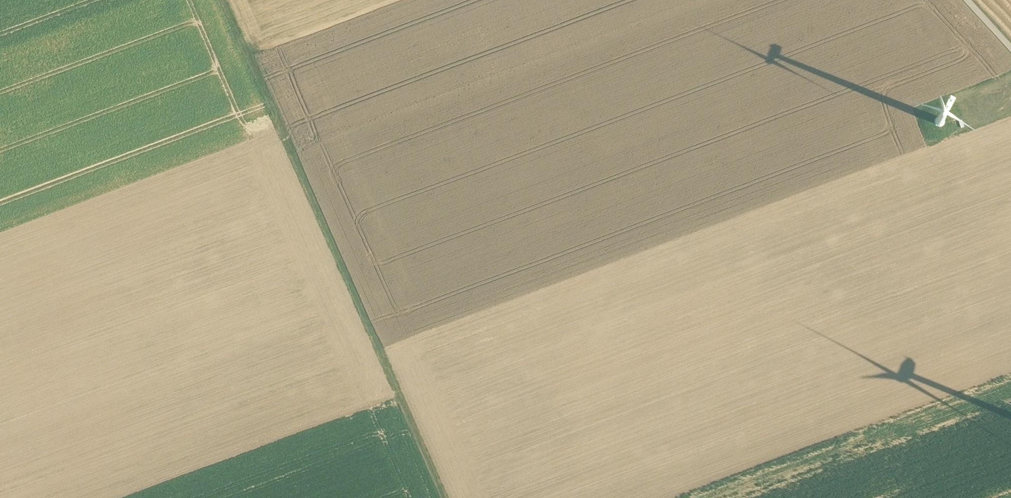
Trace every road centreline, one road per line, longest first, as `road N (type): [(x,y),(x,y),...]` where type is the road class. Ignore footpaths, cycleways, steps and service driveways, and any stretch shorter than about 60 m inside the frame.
road 1 (track): [(445,497),(223,0)]

